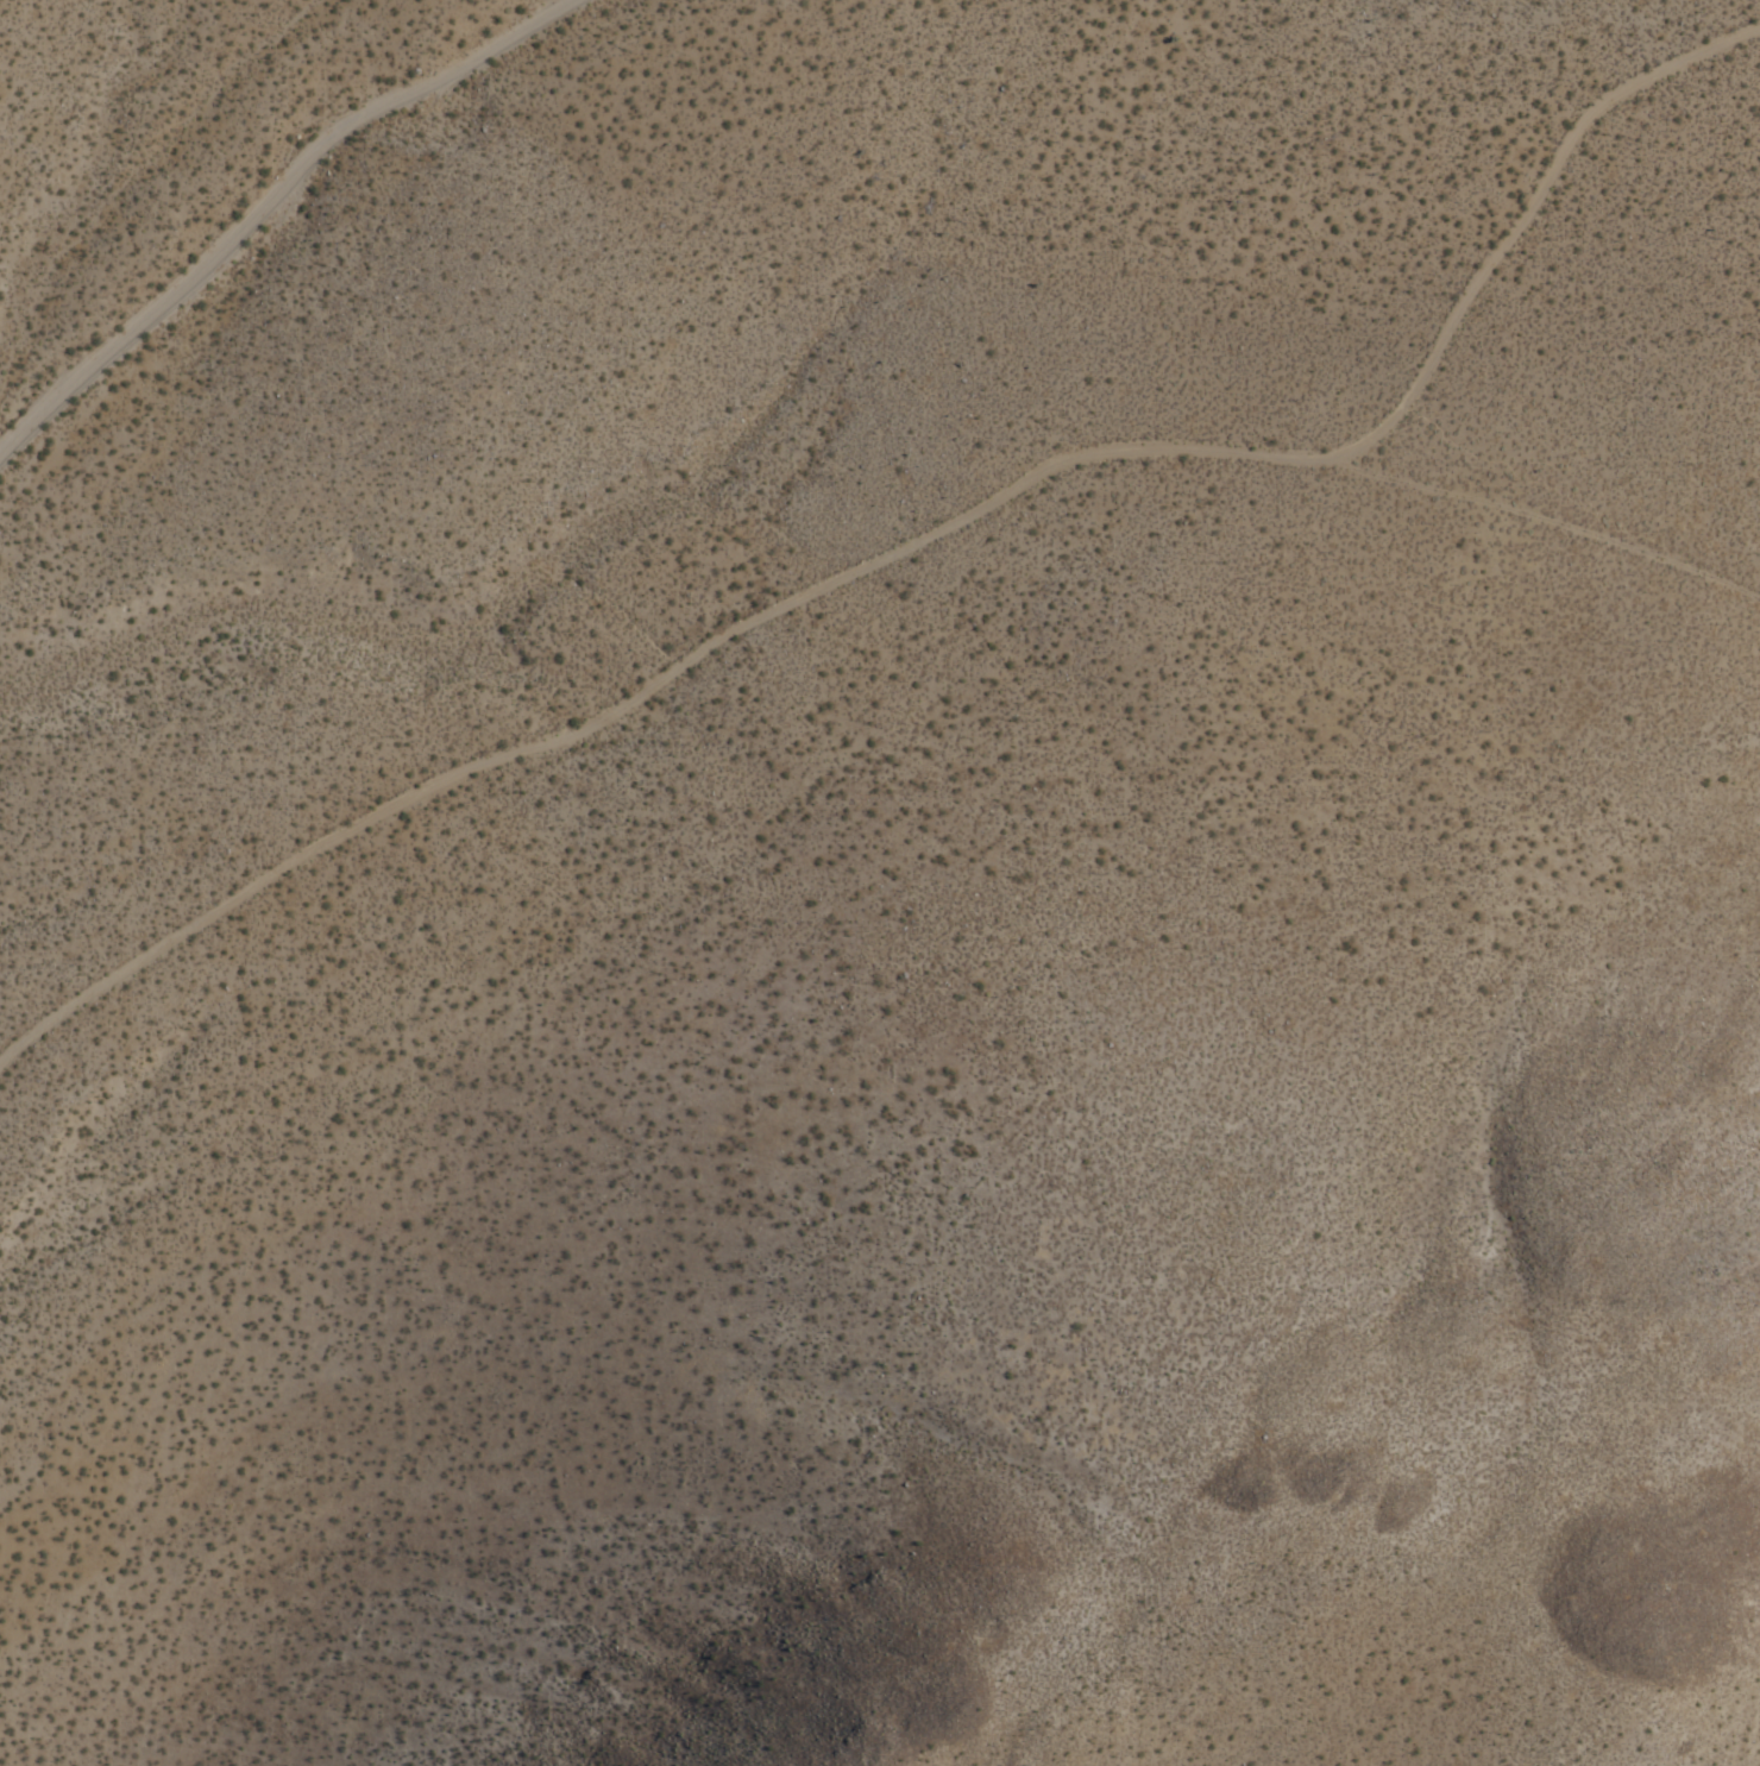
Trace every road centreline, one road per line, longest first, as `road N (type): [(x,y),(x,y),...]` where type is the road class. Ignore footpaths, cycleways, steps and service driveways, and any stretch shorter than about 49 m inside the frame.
road 1 (track): [(1347,452),(1083,450),(1054,459),(953,519),(734,624),(602,716),(455,771),(329,835),(45,1017),(0,1058)]
road 2 (track): [(1759,23),(1629,82),(1589,111),(1404,396),(1347,452)]
road 3 (track): [(1347,452),(1385,473),(1652,549),(1759,599)]

